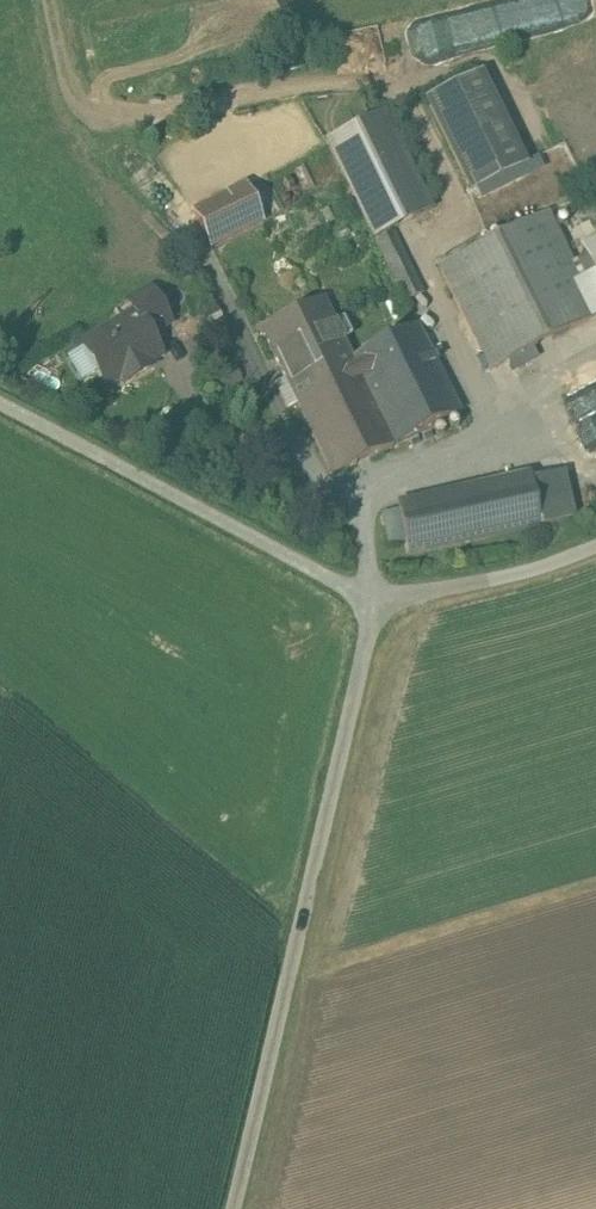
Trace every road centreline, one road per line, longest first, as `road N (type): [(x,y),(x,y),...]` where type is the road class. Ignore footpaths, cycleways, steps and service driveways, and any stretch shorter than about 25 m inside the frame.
road 1 (unclassified): [(231,1208),(372,604)]
road 2 (track): [(464,221),(402,88),(347,74),(214,100),(98,105),(71,82),(53,0)]
road 3 (unclassified): [(0,404),(372,604)]
road 4 (track): [(286,975),(595,870)]
road 5 (unclassified): [(372,604),(494,578),(595,537)]

